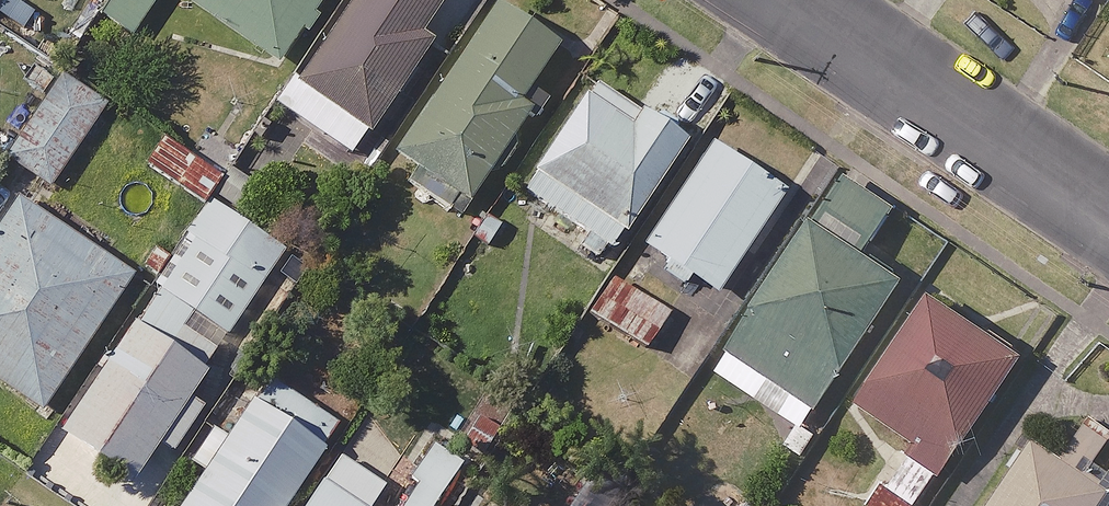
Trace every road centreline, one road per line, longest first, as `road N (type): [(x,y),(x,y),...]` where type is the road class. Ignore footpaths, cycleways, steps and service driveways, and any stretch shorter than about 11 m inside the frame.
road 1 (residential): [(790,0),(1108,216)]

